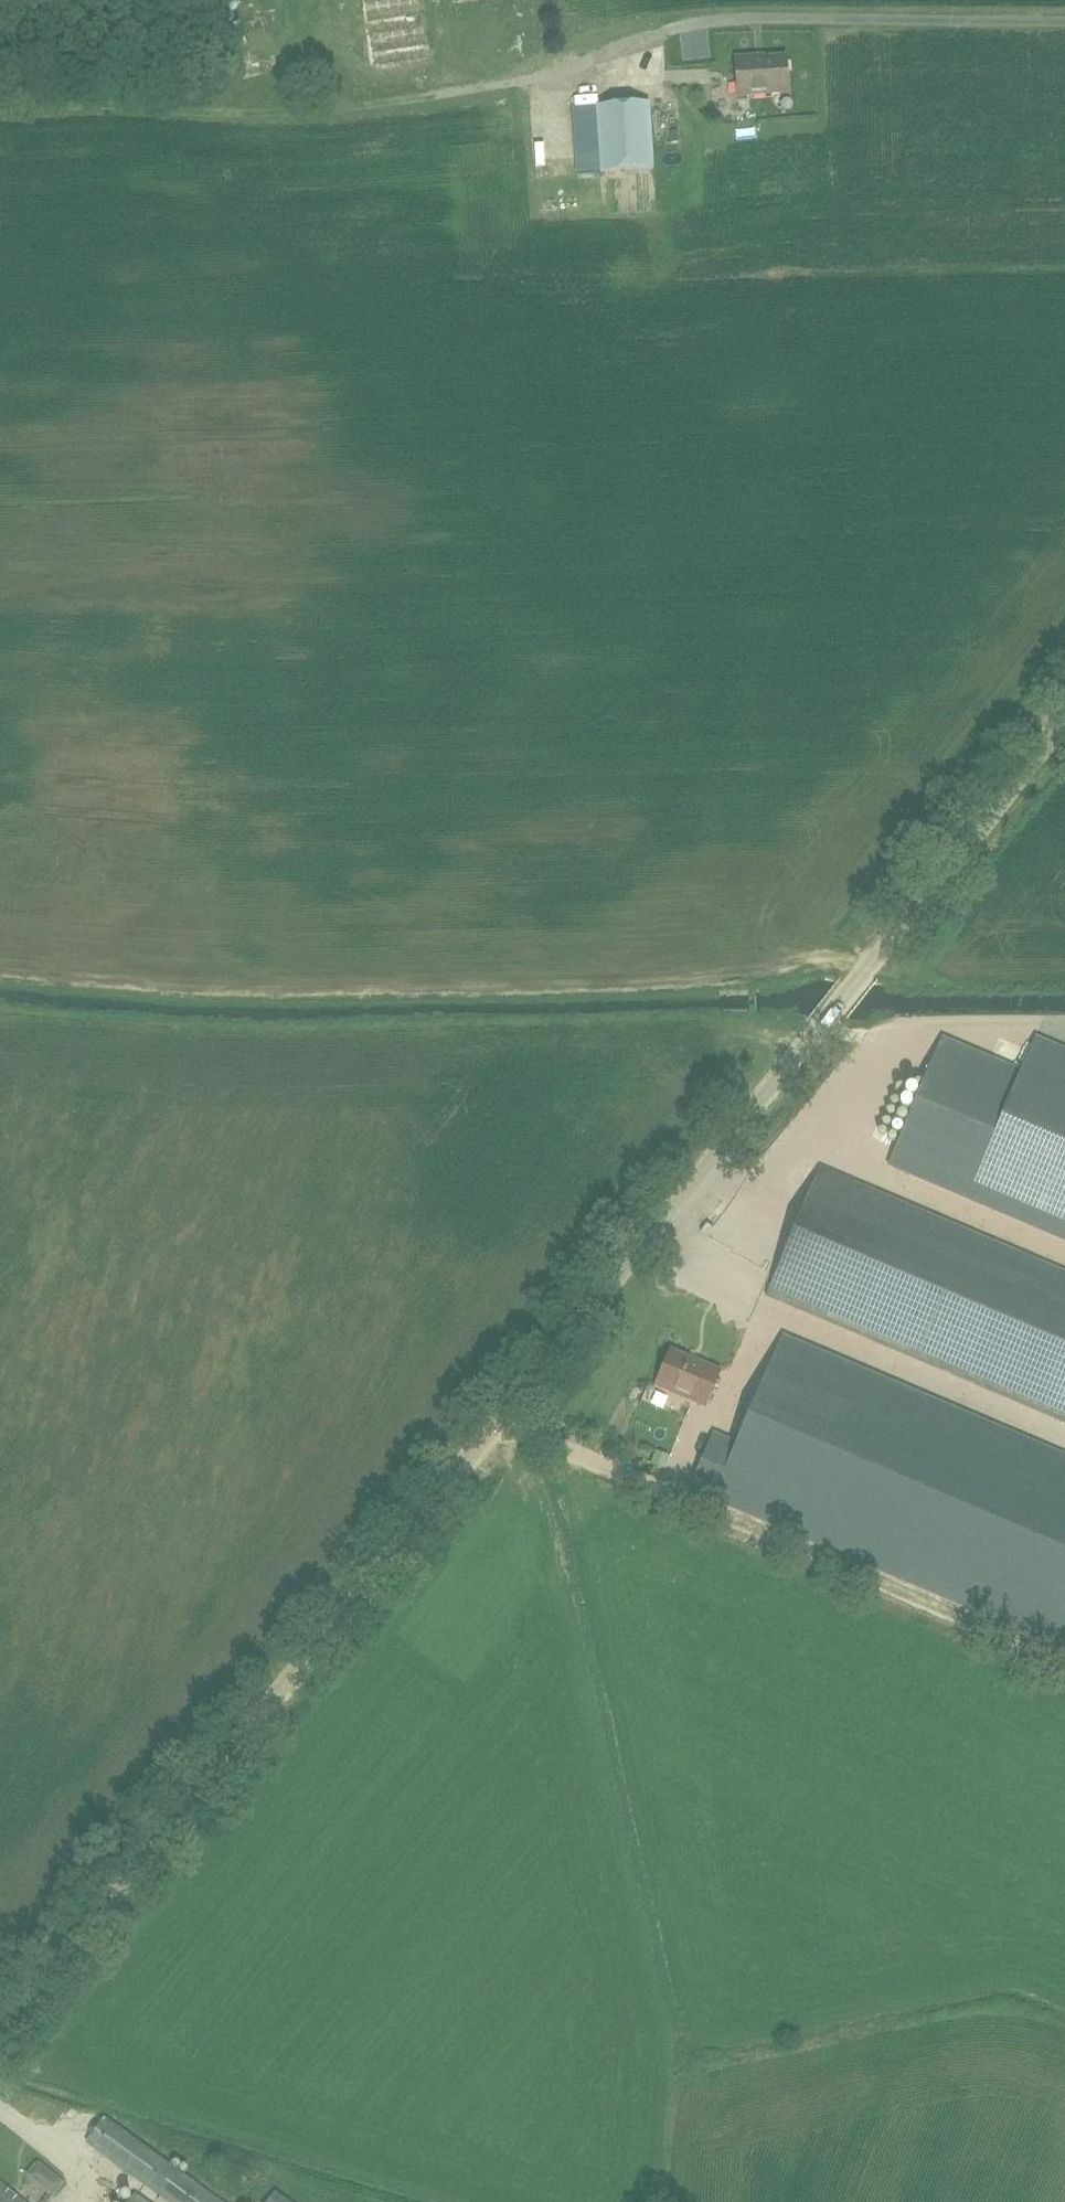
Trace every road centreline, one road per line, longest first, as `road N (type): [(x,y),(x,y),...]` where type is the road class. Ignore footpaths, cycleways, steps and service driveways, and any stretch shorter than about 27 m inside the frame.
road 1 (unclassified): [(0,2032),(1064,725)]

